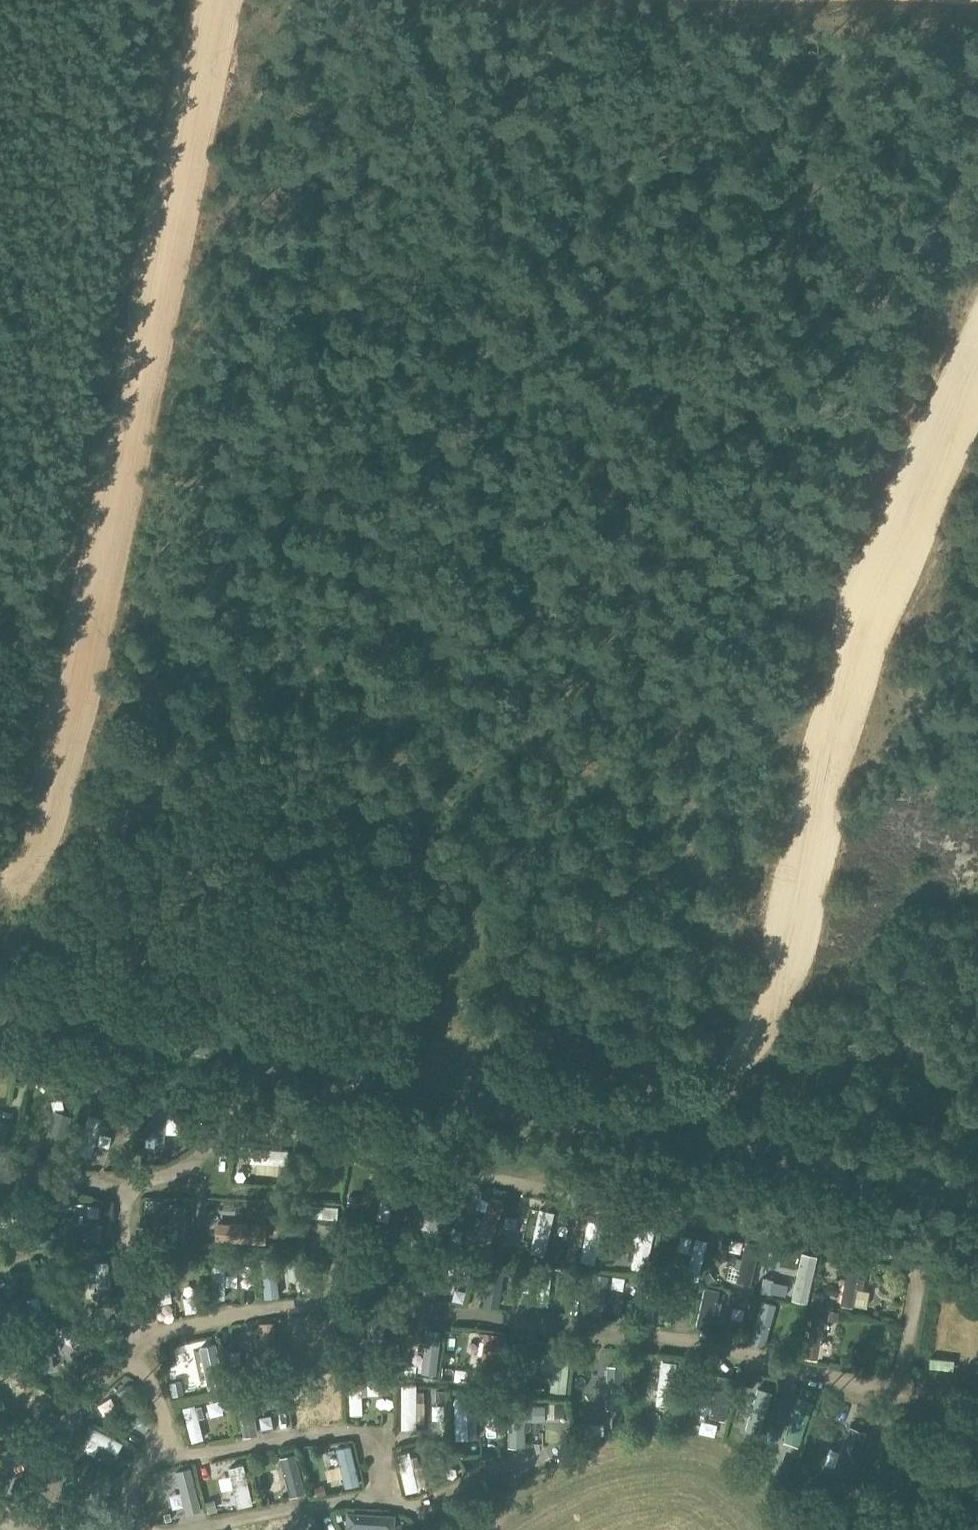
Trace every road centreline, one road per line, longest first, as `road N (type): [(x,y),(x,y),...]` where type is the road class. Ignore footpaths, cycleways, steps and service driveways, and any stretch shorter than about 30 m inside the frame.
road 1 (track): [(0,884),(27,867),(46,823),(216,0)]
road 2 (track): [(681,1140),(752,1040),(786,963),(836,717),(865,623),(977,364)]

